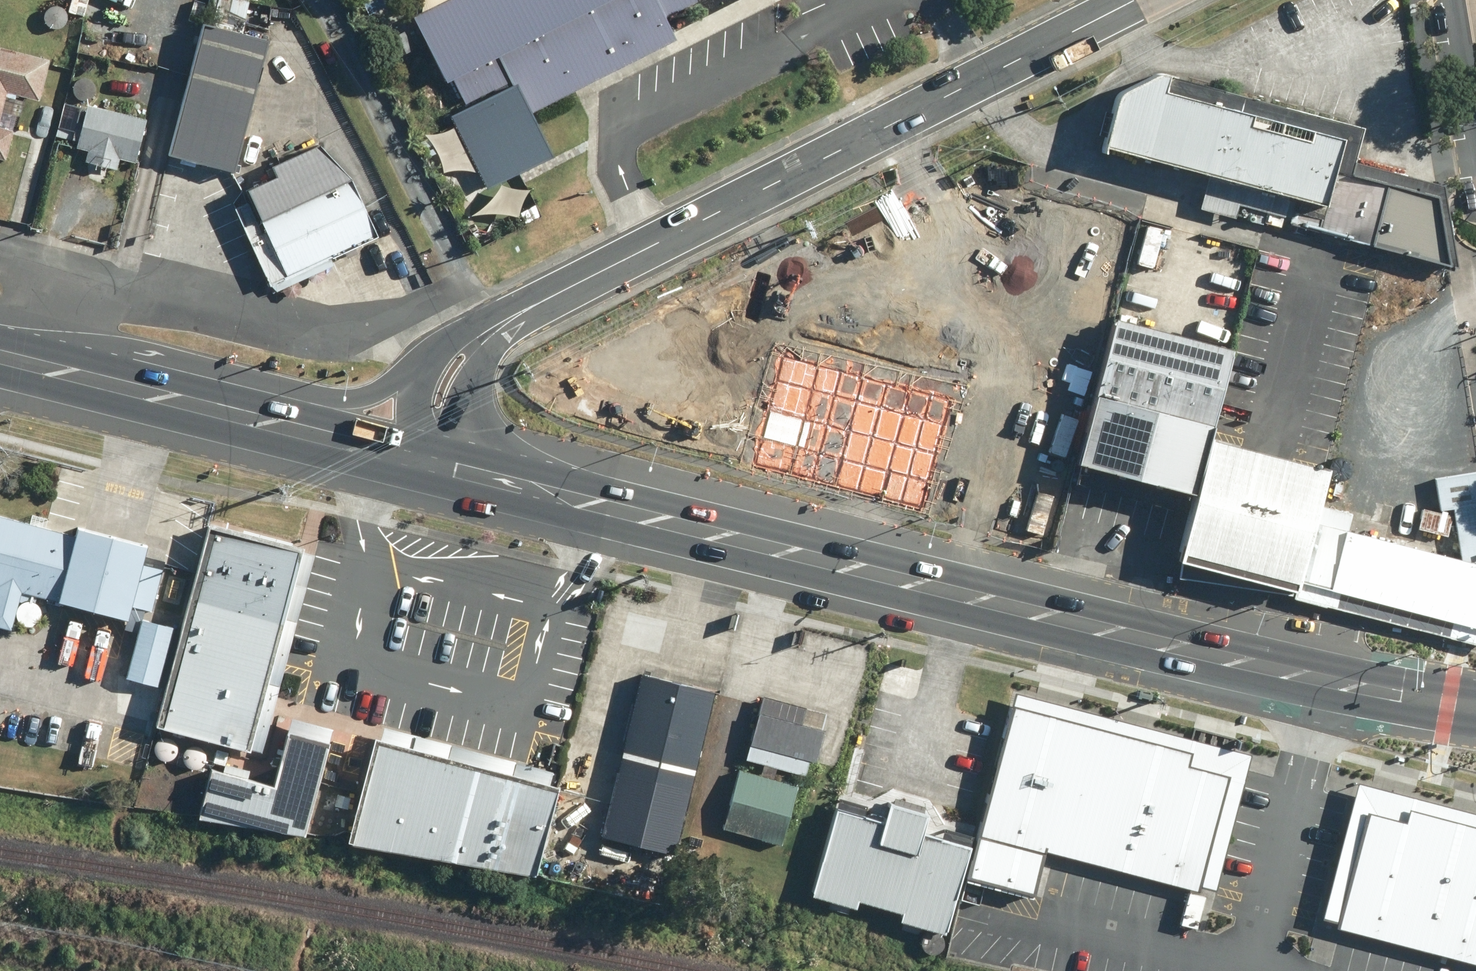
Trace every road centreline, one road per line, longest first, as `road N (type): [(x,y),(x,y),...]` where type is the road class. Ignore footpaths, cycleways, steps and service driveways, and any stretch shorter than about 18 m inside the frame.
road 1 (primary): [(1475,706),(1327,680),(449,467)]
road 2 (tertiary): [(544,301),(1127,0)]
road 3 (primary): [(371,448),(0,356)]
road 4 (tertiary): [(371,448),(428,358),(544,301)]
road 5 (tertiary): [(544,301),(476,373),(449,467)]
road 6 (tertiary): [(1475,132),(1454,0)]

